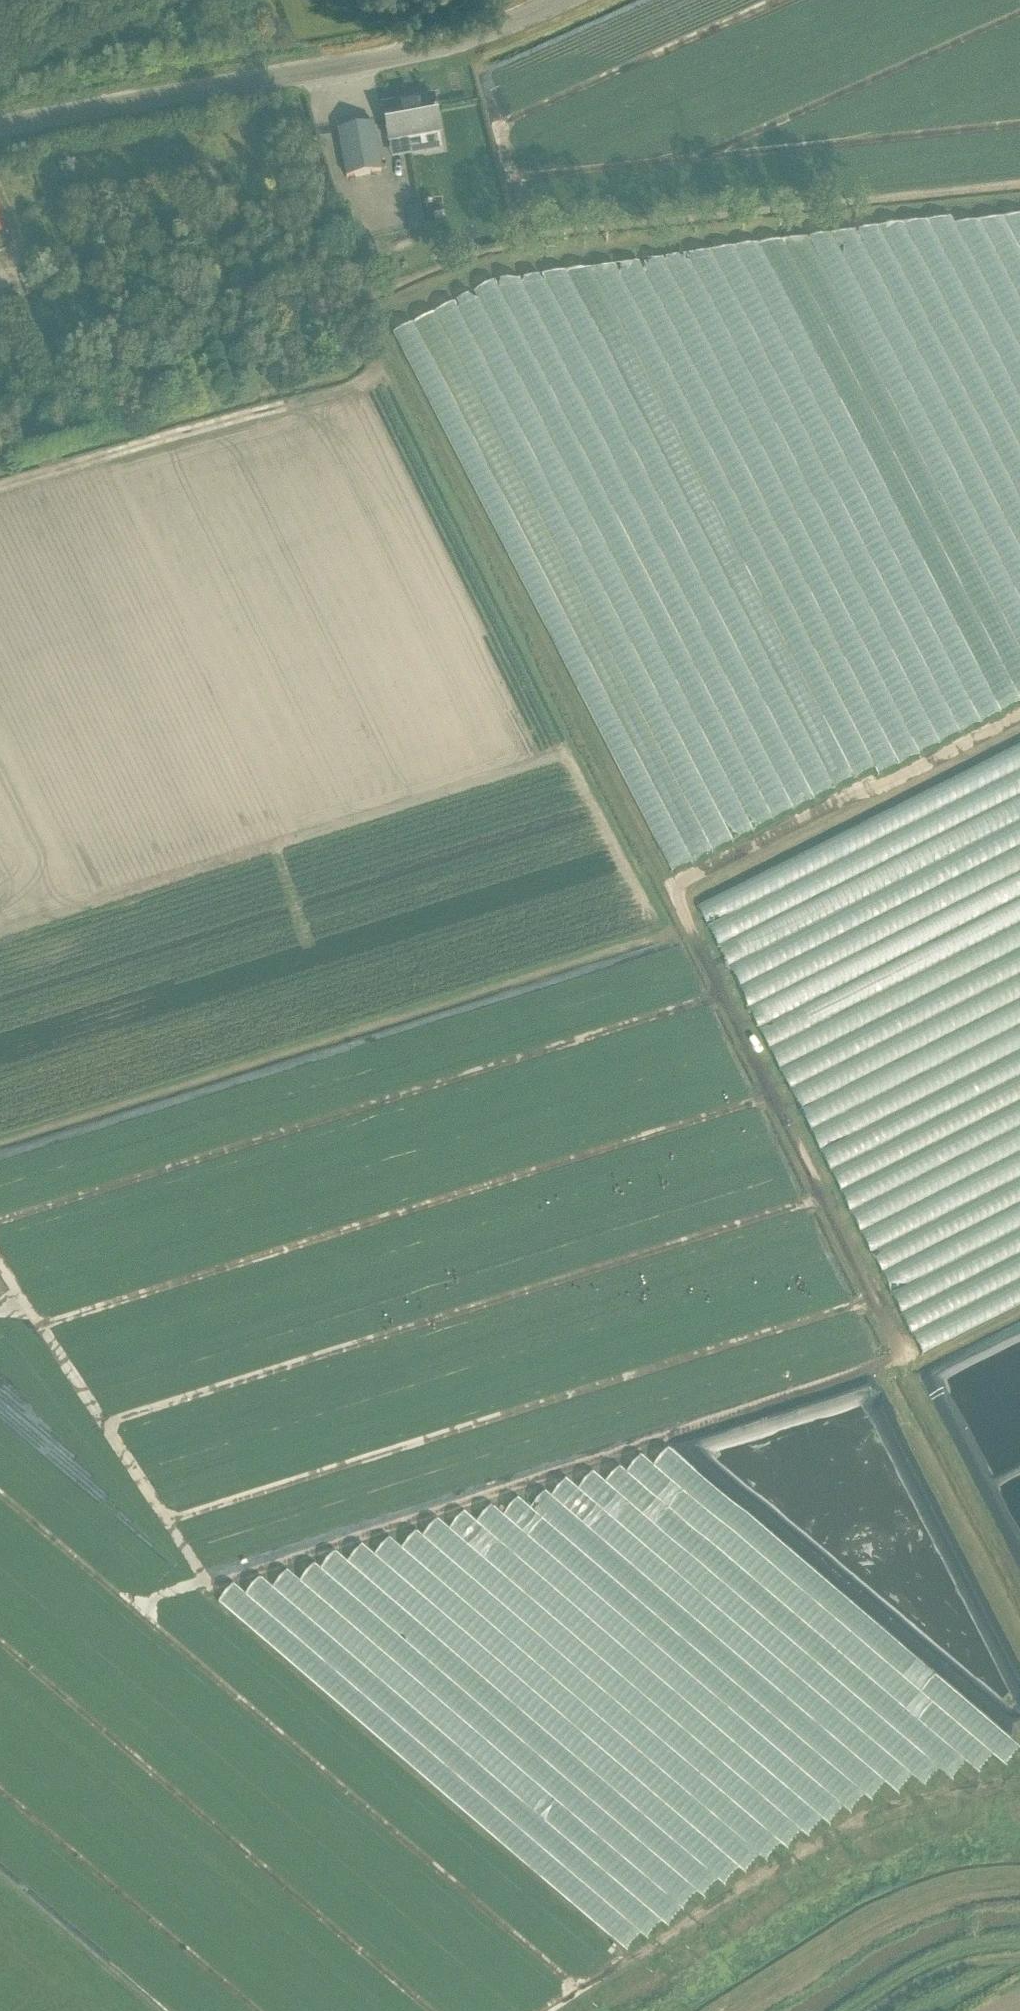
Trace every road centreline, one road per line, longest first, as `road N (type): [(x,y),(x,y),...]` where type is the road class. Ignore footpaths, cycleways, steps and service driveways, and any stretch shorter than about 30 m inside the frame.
road 1 (unclassified): [(0,129),(262,91),(458,39),(550,0)]

